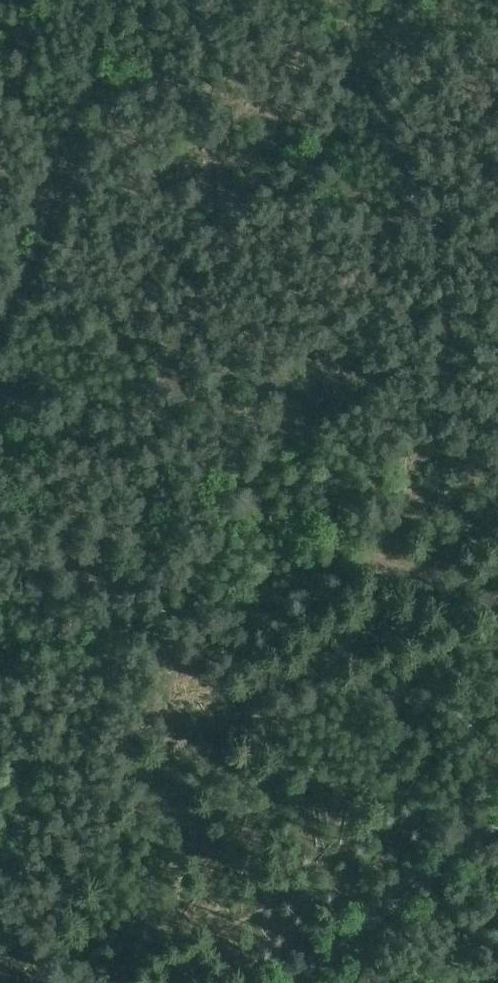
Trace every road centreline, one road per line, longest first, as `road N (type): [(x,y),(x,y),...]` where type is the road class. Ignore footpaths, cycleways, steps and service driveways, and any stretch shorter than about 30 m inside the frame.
road 1 (track): [(0,413),(497,588)]
road 2 (track): [(107,0),(0,309)]
road 3 (track): [(253,982),(497,794)]

